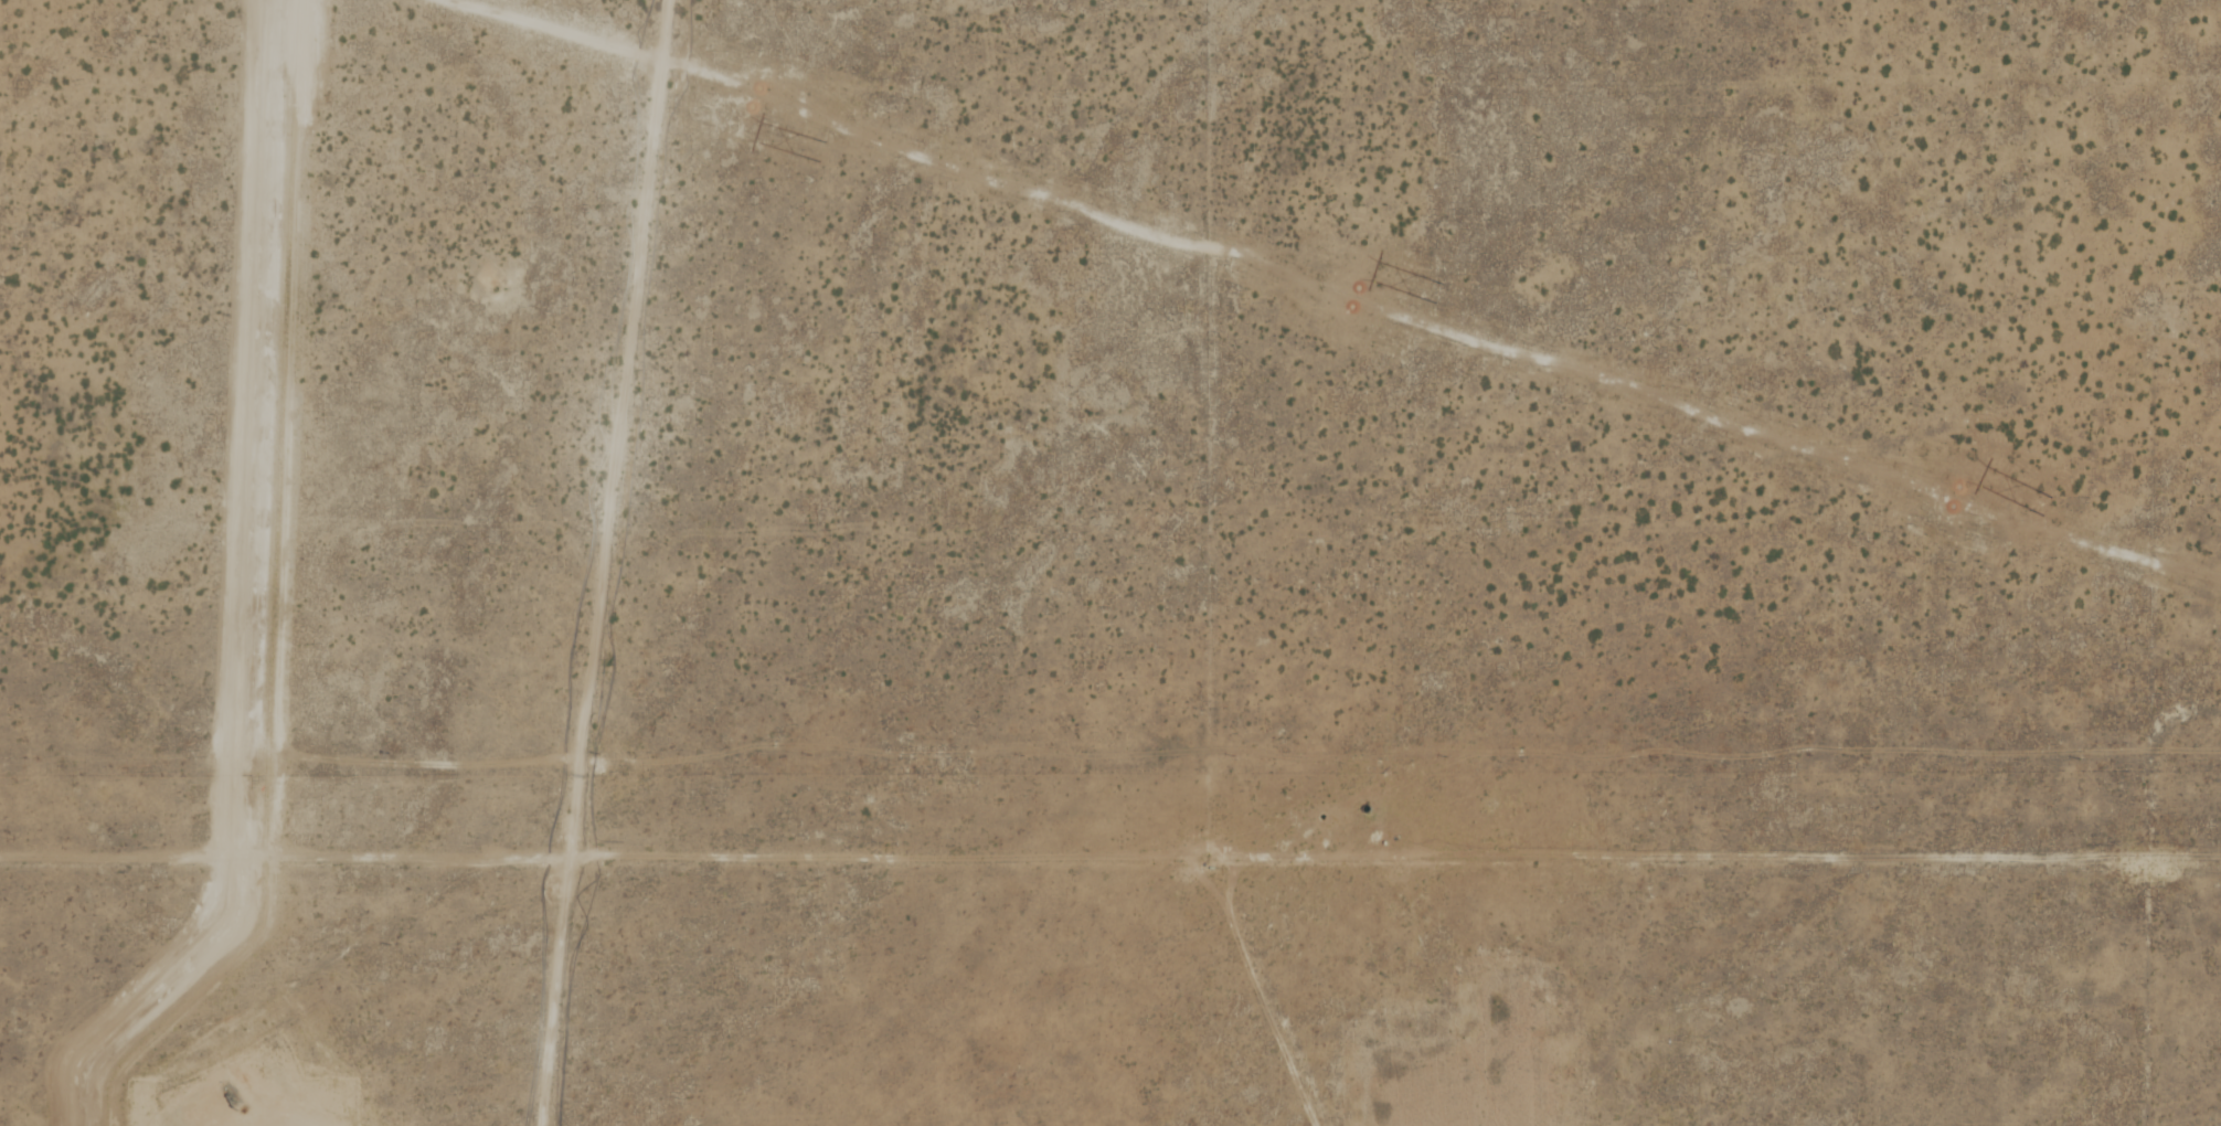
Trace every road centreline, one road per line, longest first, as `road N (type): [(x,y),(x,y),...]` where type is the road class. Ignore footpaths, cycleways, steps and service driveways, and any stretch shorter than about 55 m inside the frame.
road 1 (residential): [(537,1125),(668,0)]

